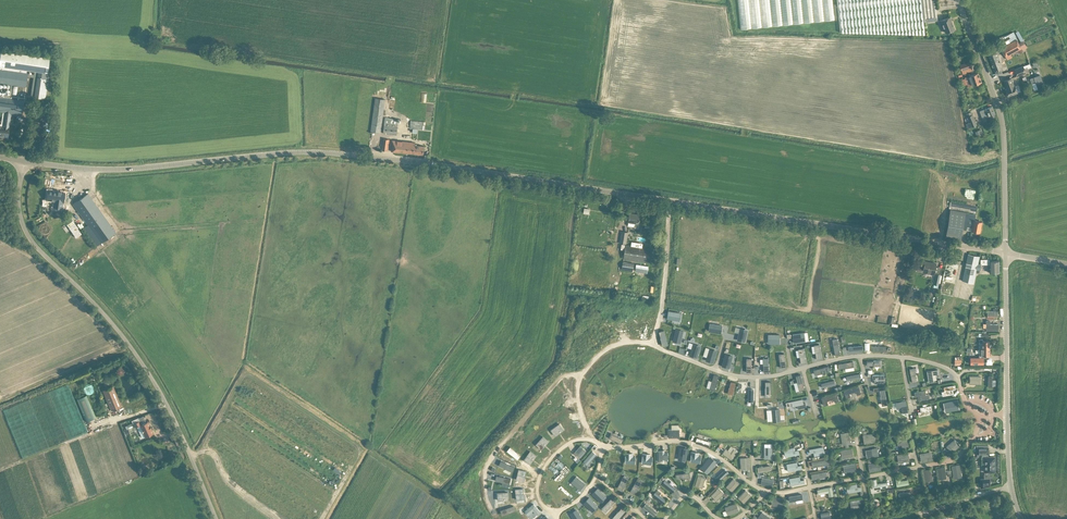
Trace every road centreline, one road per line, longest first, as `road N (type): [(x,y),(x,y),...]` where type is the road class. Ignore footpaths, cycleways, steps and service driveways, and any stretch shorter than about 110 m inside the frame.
road 1 (tertiary): [(1006,253),(332,153),(120,169),(22,161)]
road 2 (unclassified): [(216,518),(147,370),(23,226),(22,161)]
road 3 (tertiary): [(1006,253),(1001,113),(958,0)]
road 4 (tertiary): [(1007,415),(1006,253)]
road 5 (residential): [(751,484),(690,443),(604,446)]
road 6 (residential): [(652,345),(737,376),(803,368)]
road 7 (track): [(593,438),(577,409),(583,367),(606,348),(652,345)]
road 8 (residential): [(604,446),(579,439),(546,465),(538,494),(556,510)]

